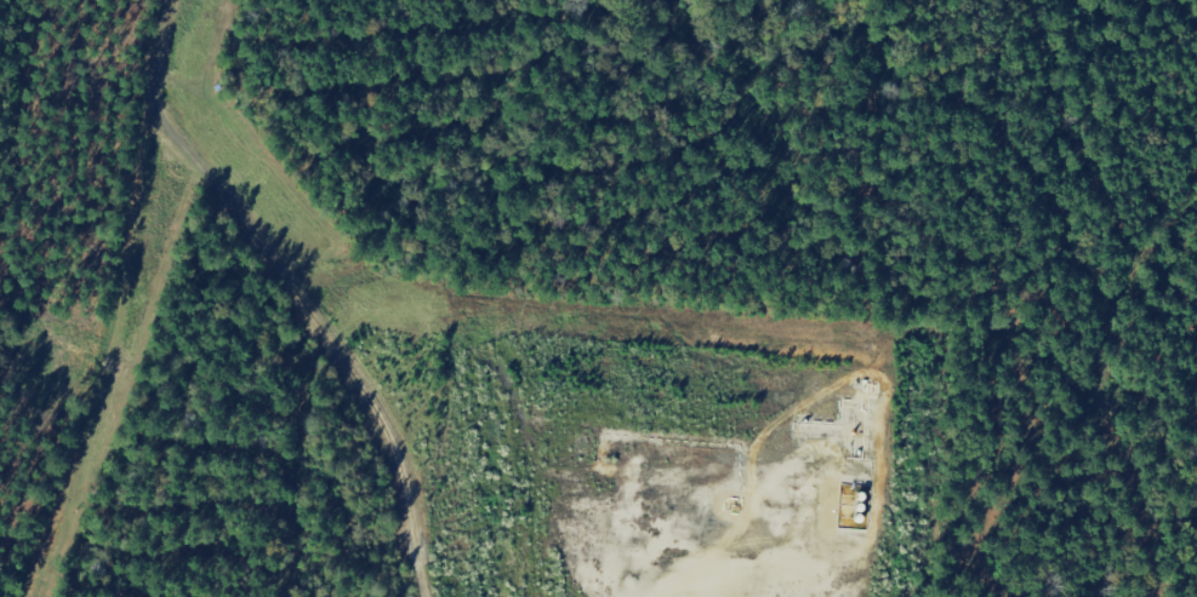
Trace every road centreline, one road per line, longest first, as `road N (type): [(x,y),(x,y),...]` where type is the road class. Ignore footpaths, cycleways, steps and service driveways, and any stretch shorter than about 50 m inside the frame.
road 1 (residential): [(61,596),(166,373),(217,0)]

